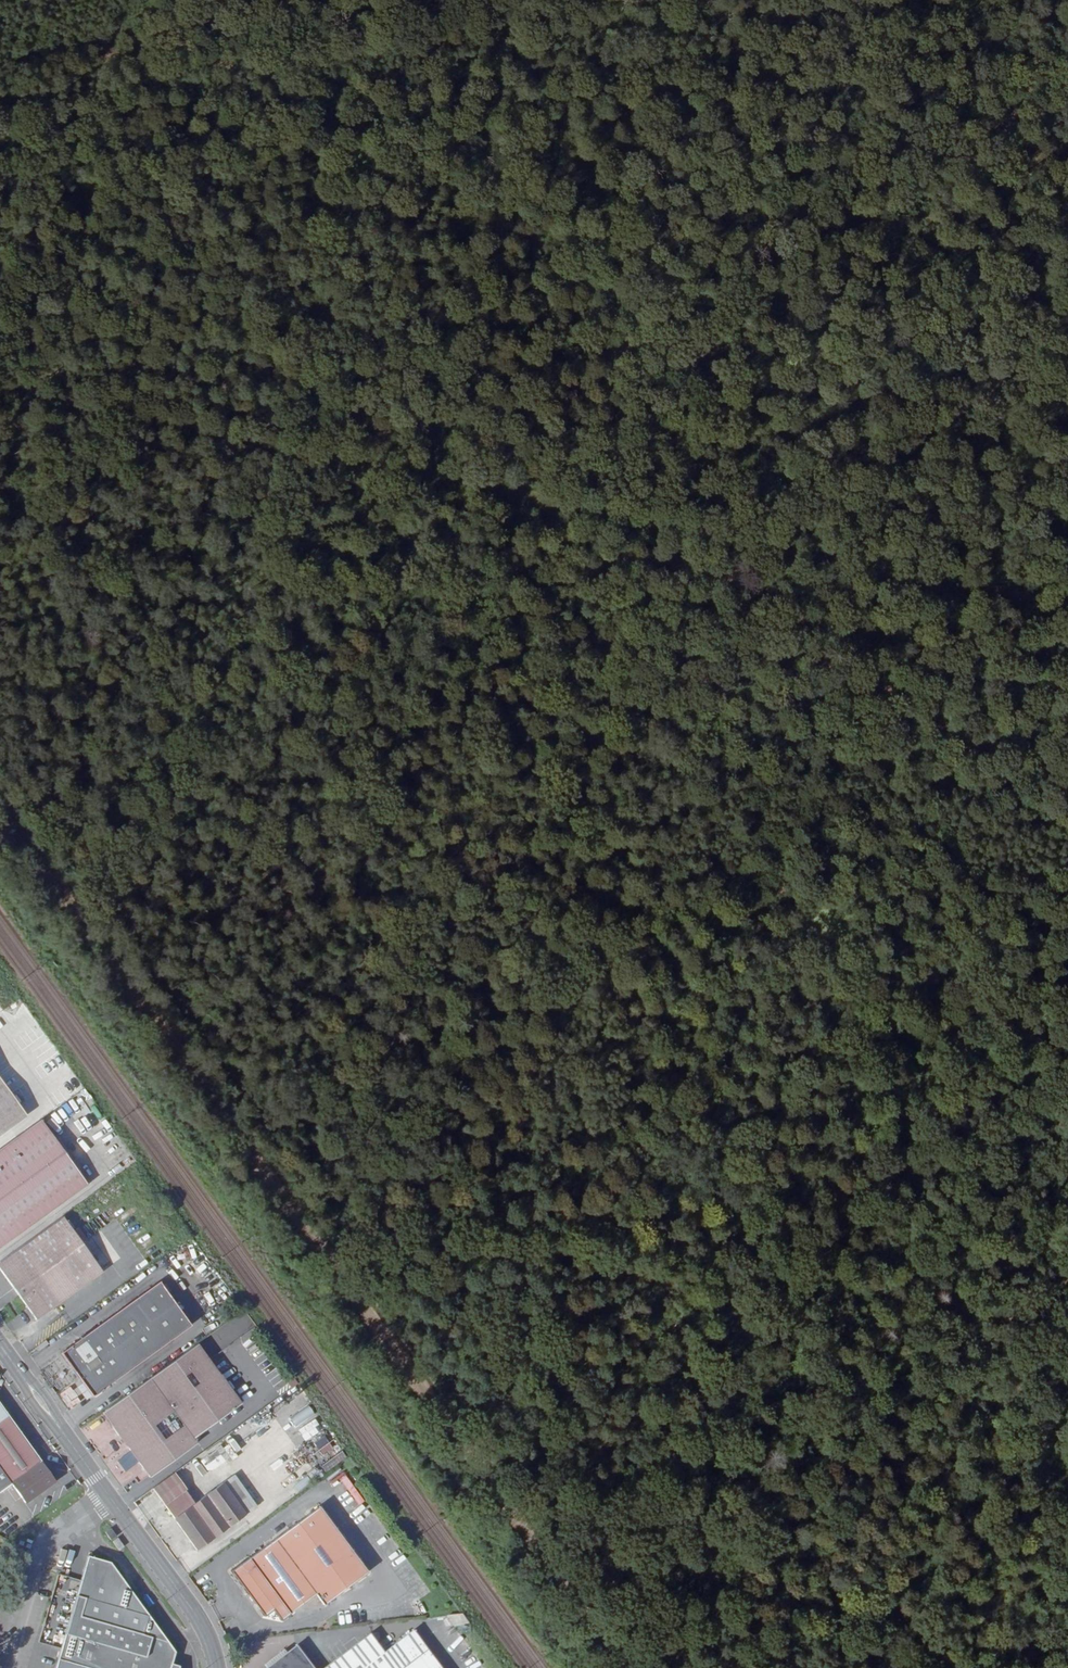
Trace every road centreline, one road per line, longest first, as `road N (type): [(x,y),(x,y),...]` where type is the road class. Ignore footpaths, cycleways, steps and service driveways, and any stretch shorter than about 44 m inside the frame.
road 1 (track): [(1067,604),(0,388)]
road 2 (unclassified): [(0,1346),(197,1615),(217,1667)]

